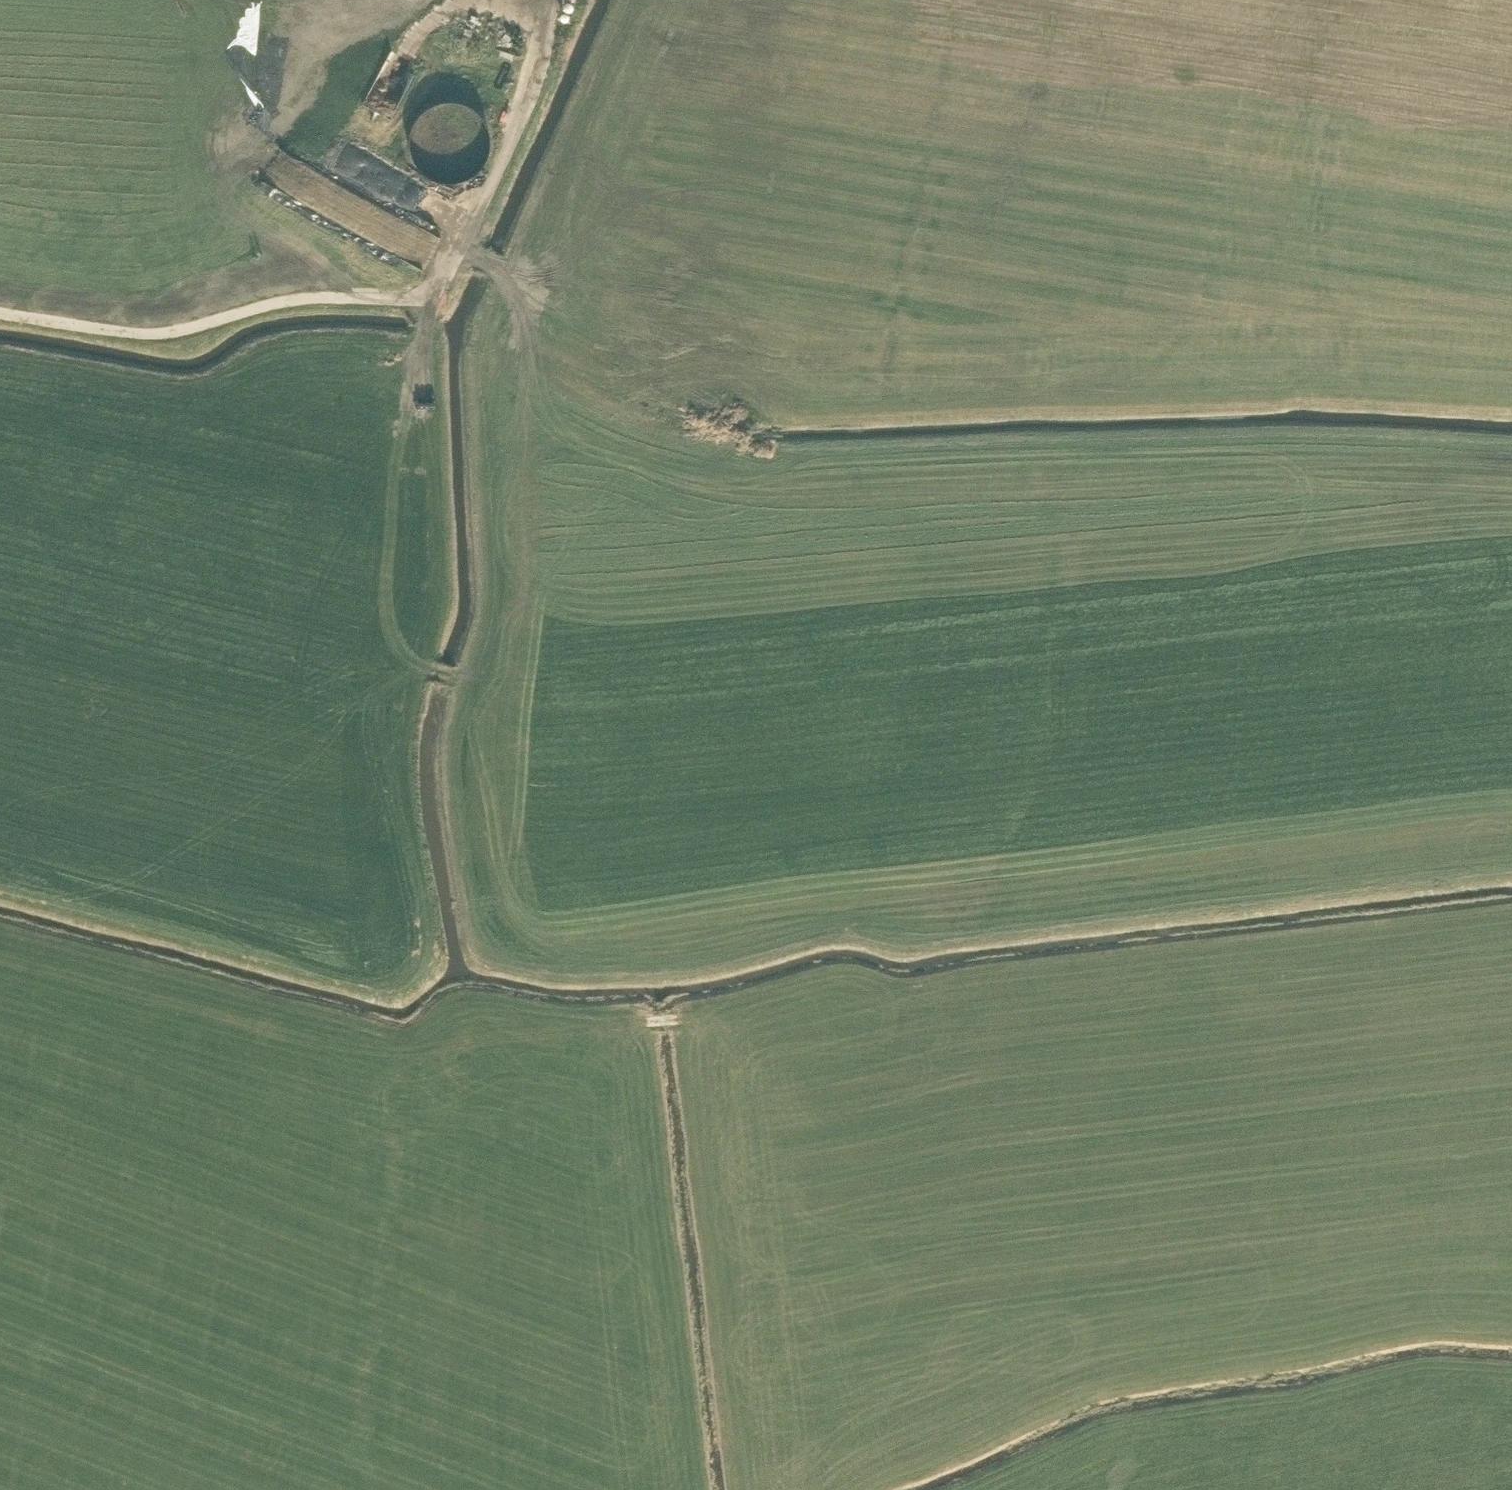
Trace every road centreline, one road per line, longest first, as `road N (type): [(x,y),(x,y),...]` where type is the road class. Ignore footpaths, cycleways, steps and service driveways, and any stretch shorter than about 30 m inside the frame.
road 1 (track): [(0,313),(145,334),(314,297),(433,301),(509,146),(545,42),(550,0)]

